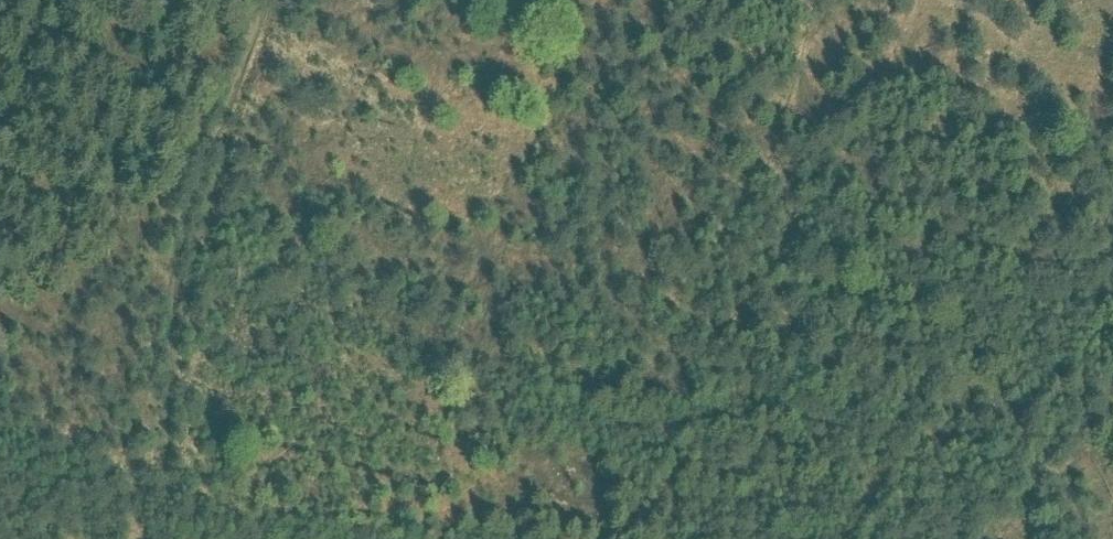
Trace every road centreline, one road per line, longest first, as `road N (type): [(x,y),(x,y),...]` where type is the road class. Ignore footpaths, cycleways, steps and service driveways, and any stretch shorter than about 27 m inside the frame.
road 1 (track): [(264,0),(181,240),(164,488)]

